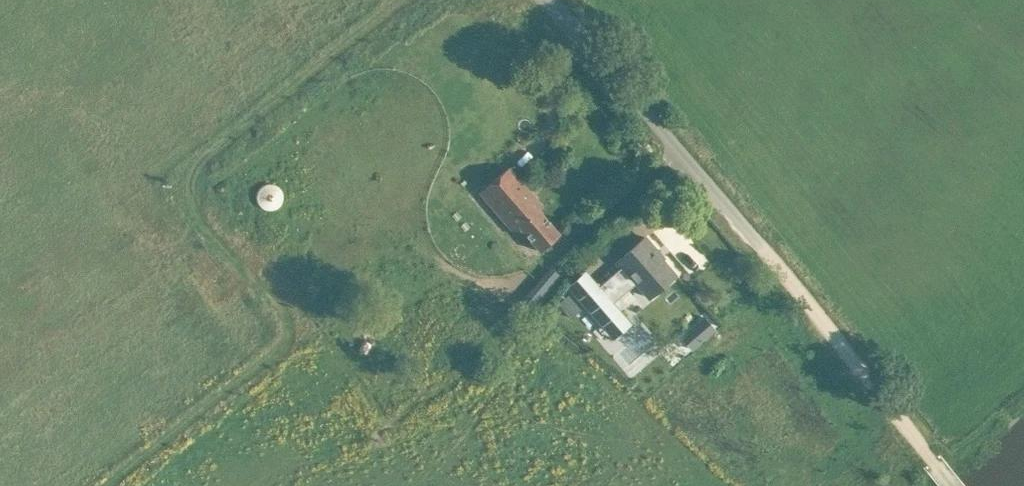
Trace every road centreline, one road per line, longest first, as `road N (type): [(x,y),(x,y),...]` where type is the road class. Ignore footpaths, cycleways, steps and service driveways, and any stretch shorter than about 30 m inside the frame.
road 1 (track): [(405,0),(190,166),(196,218),(297,329),(109,485)]
road 2 (unclassified): [(954,485),(554,0)]

